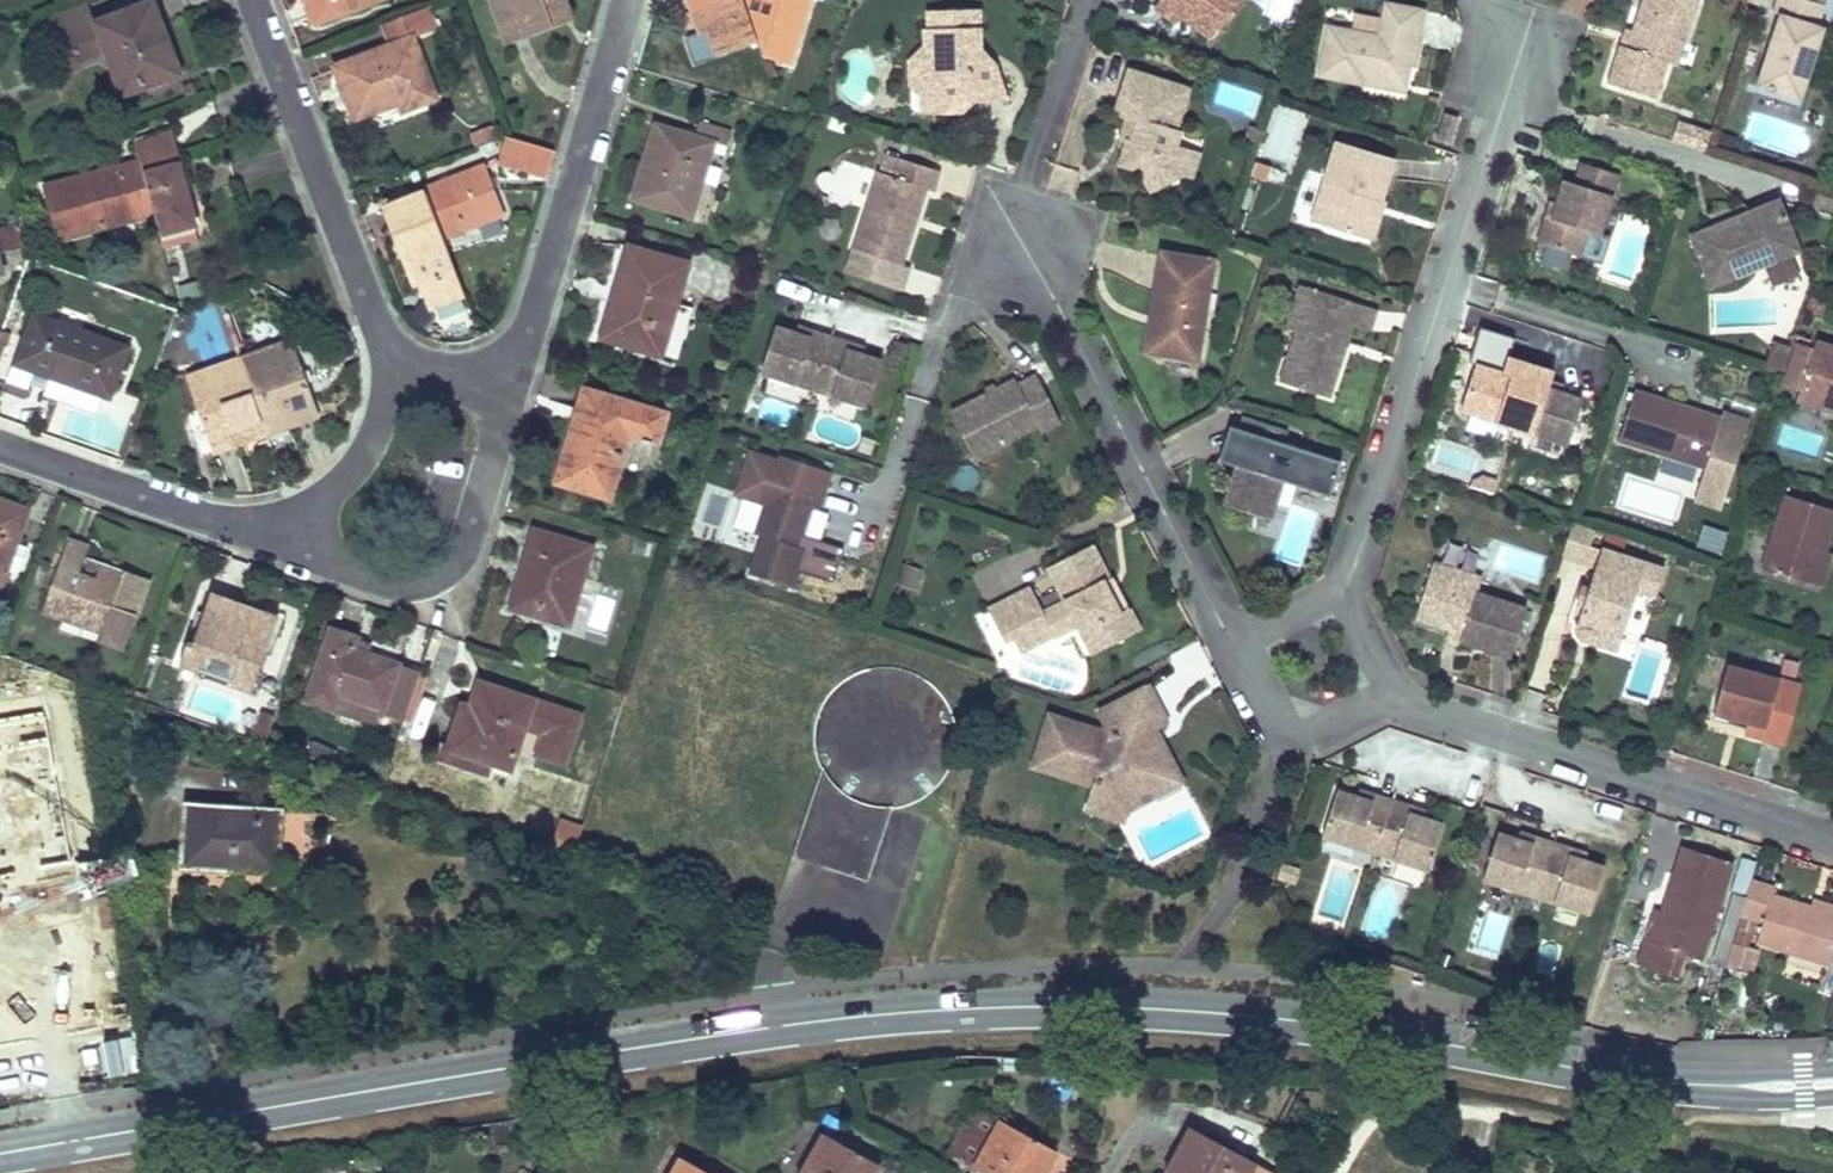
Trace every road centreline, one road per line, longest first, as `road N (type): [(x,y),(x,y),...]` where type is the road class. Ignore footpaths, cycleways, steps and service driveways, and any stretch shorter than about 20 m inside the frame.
road 1 (primary): [(0,1153),(602,1051),(897,1013),(1009,1008),(1216,1014),(1655,1083),(1832,1084)]
road 2 (residential): [(1346,590),(1531,20)]
road 3 (residential): [(1022,242),(1230,642)]
road 4 (residential): [(396,382),(250,0)]
road 5 (residential): [(302,552),(383,585),(413,586),(464,556),(520,360)]
road 6 (residential): [(520,360),(626,0)]
road 7 (residential): [(0,446),(302,552)]
road 8 (residential): [(1396,701),(1659,785)]
road 9 (residential): [(1230,642),(1272,726),(1296,744),(1396,701)]
road 10 (residential): [(396,382),(378,430),(318,507),(302,552)]
road 11 (residential): [(1832,843),(1659,785)]
road 12 (residential): [(1346,590),(1230,642)]
road 13 (residential): [(520,360),(483,374),(396,382)]
road 14 (residential): [(1396,701),(1346,590)]

